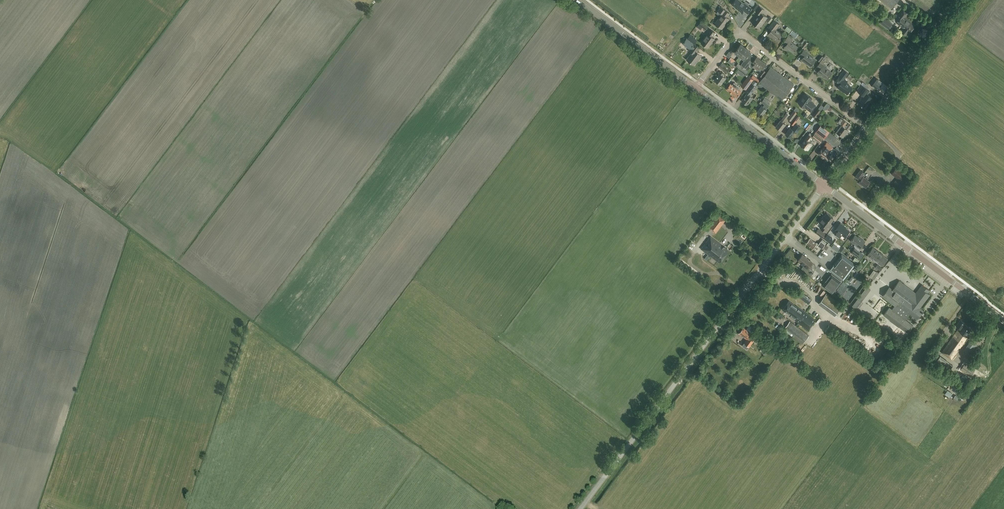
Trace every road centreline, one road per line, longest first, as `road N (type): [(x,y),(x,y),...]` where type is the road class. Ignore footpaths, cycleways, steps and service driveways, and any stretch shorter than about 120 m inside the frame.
road 1 (tertiary): [(580,508),(825,186)]
road 2 (residential): [(695,88),(739,31),(869,128)]
road 3 (tertiary): [(1003,321),(825,186)]
road 4 (tertiary): [(825,186),(695,88)]
road 5 (tertiary): [(869,128),(964,0)]
road 6 (tertiary): [(695,88),(578,0)]

